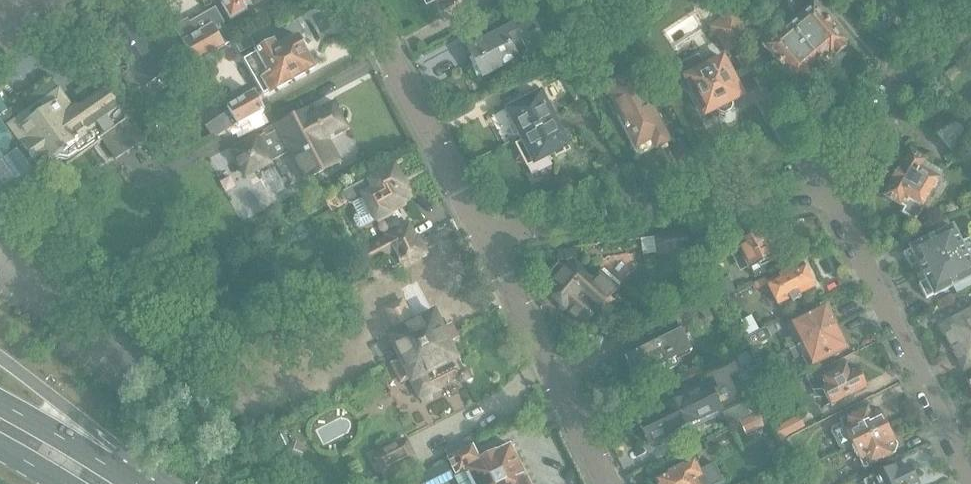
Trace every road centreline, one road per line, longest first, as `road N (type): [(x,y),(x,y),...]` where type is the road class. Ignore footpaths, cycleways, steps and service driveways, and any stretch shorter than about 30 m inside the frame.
road 1 (residential): [(484,234),(831,193)]
road 2 (residential): [(970,477),(831,193)]
road 3 (residential): [(608,483),(484,234)]
road 4 (residential): [(484,234),(358,0)]
road 5 (residential): [(831,193),(893,85),(970,19)]
road 6 (primary): [(140,483),(54,398),(0,358)]
road 7 (primary): [(137,483),(0,400)]

